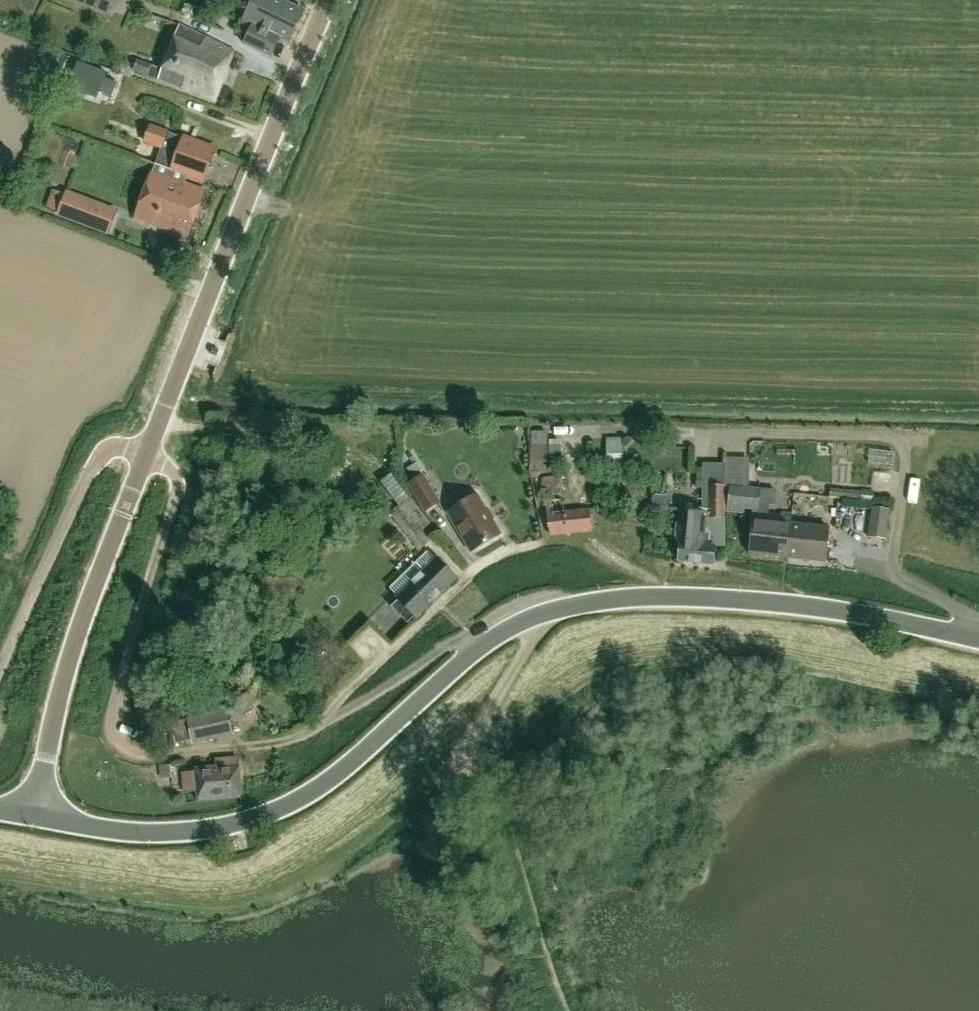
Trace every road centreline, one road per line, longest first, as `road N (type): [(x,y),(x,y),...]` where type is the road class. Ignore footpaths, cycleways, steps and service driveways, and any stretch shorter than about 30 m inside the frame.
road 1 (residential): [(478,649),(460,641),(350,707),(262,746),(151,755),(119,747),(110,720),(178,482),(146,454)]
road 2 (tertiary): [(978,639),(770,601),(675,596),(567,605),(478,649)]
road 3 (tertiary): [(478,649),(349,765),(269,814),(153,832),(35,816)]
road 4 (unclassified): [(146,454),(328,0)]
road 5 (track): [(545,613),(496,706),(483,758),(567,1010)]
road 6 (unclassified): [(35,816),(61,686),(146,454)]
road 7 (unclassified): [(0,666),(88,464),(109,450),(146,454)]
road 8 (track): [(326,719),(474,570),(512,549)]

